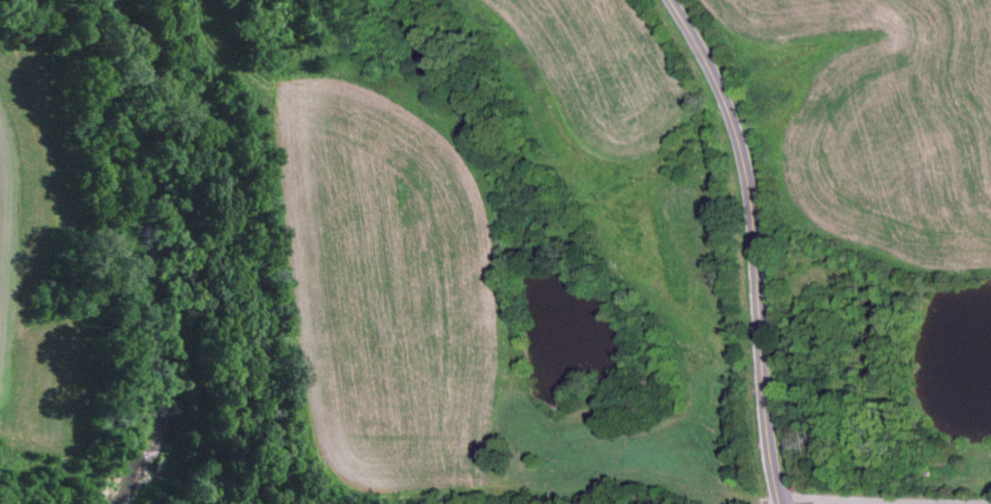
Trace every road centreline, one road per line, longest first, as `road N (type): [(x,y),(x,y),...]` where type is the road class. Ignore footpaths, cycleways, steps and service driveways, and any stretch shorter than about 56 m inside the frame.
road 1 (residential): [(776,503),(745,174),(718,95),(662,0)]

